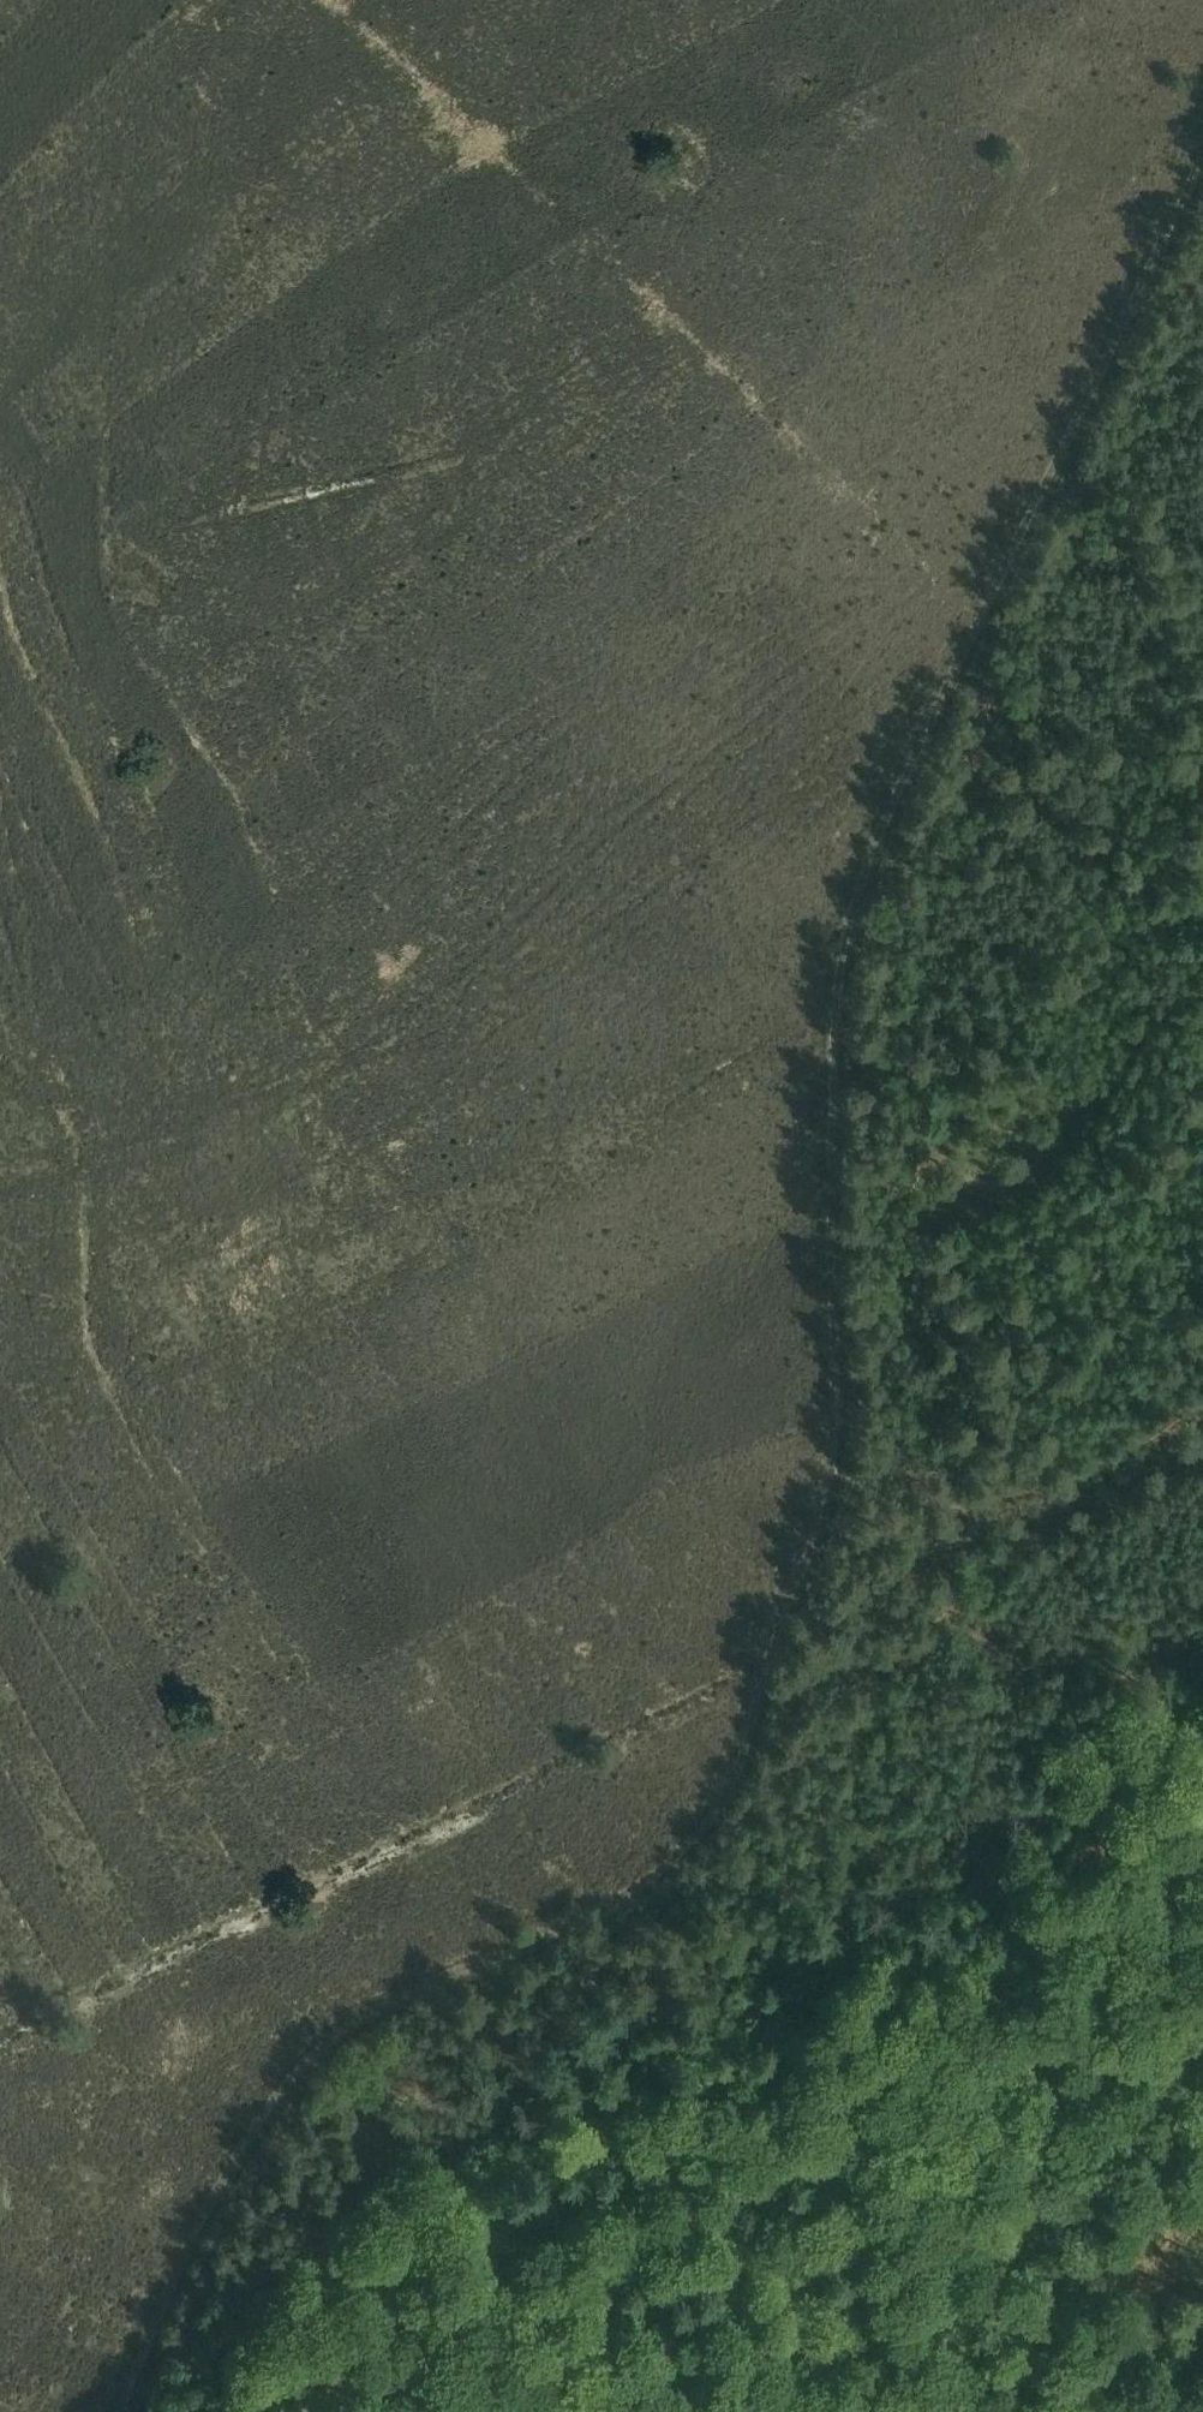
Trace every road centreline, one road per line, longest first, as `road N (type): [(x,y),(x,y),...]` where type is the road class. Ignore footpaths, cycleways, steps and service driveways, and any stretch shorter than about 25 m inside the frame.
road 1 (track): [(1202,1403),(1081,1480),(1038,1491),(910,1501),(831,1473),(835,997),(848,916),(875,838),(1202,158)]
road 2 (track): [(831,1473),(819,1523),(771,1621),(748,1736),(726,1798),(690,1843),(597,1914),(440,1976),(318,2049),(225,2175),(120,2411)]

